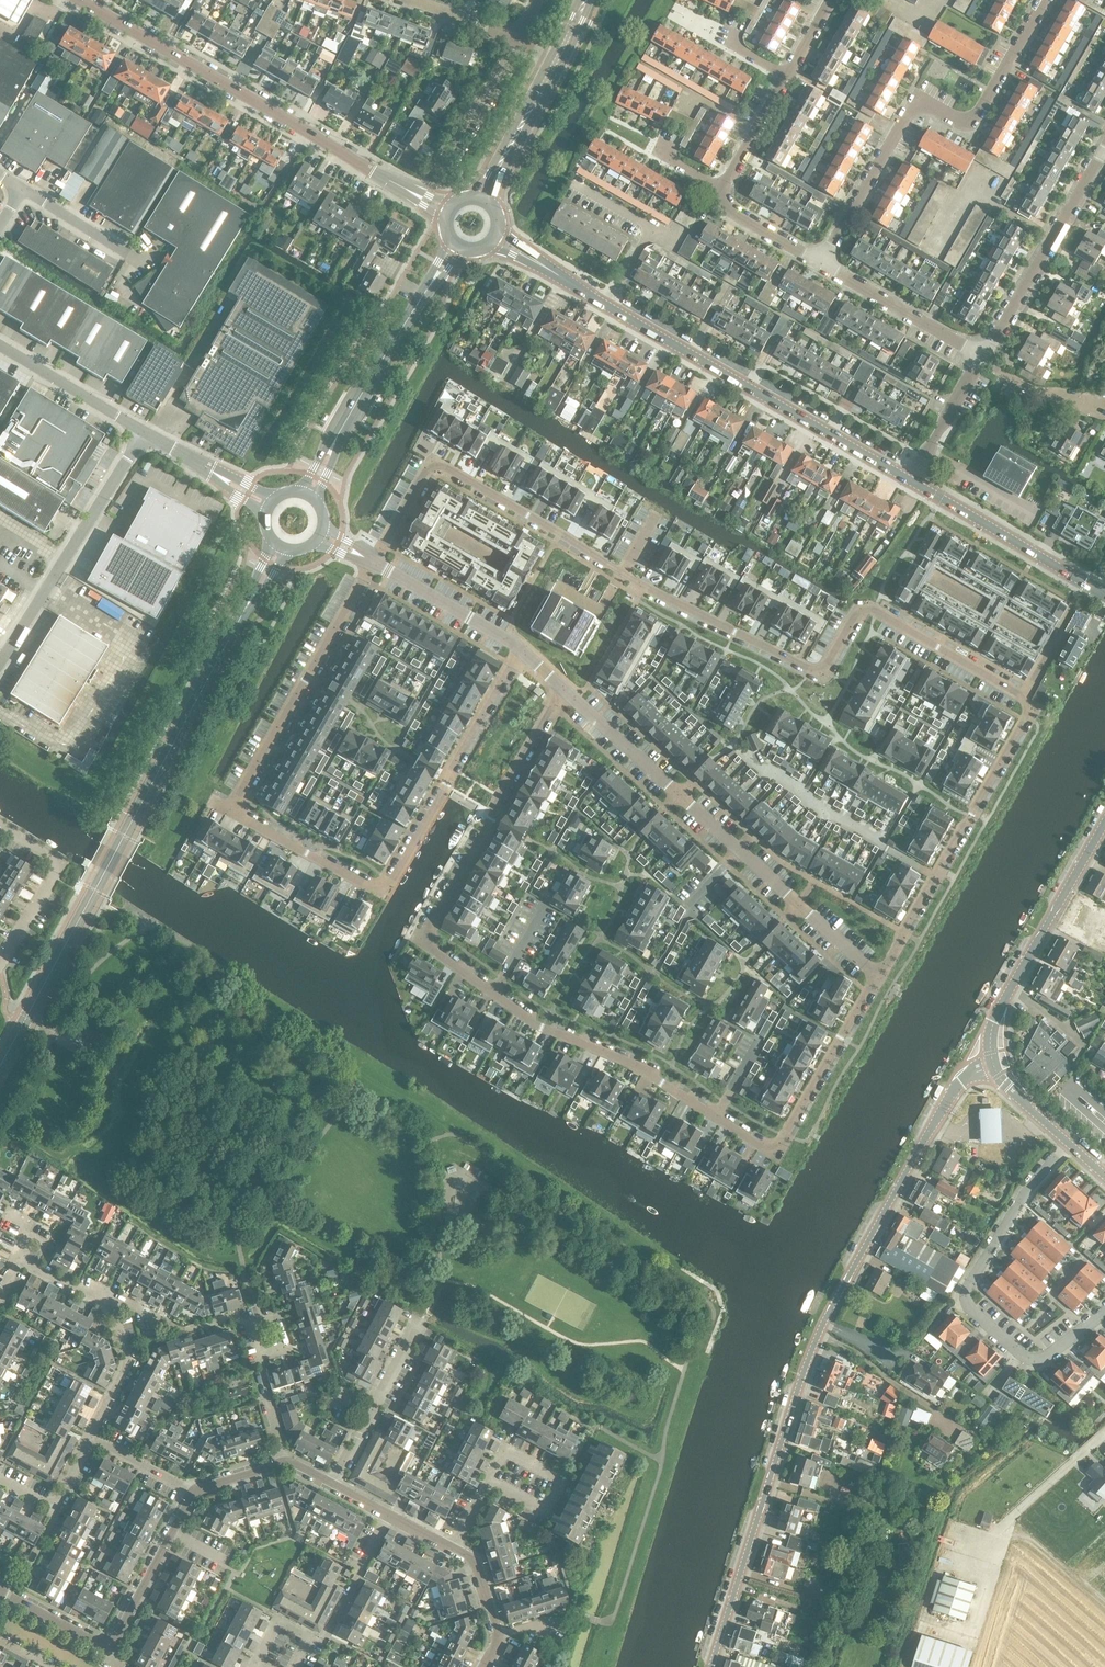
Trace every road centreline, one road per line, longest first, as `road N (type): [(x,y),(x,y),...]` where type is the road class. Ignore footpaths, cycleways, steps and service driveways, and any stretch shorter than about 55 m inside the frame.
road 1 (residential): [(374,561),(429,458),(632,579),(819,675),(859,609),(875,610),(1024,696),(1027,718),(966,821)]
road 2 (residential): [(563,687),(419,938),(536,1023),(646,1069),(777,1155),(876,978)]
road 3 (tertiary): [(712,1666),(811,1352),(932,1130),(962,1085),(993,1068)]
road 4 (secondary): [(0,1067),(246,606)]
road 5 (residential): [(521,652),(383,894),(230,807)]
road 6 (residential): [(876,978),(563,687)]
road 7 (residential): [(448,212),(81,0)]
road 8 (residential): [(824,264),(918,100),(971,129),(1044,0)]
road 9 (residential): [(1069,1143),(1029,1191),(968,1300),(1023,1357),(1039,1362),(1104,1313)]
road 10 (tertiary): [(911,480),(607,306)]
road 11 (residential): [(374,561),(230,807)]
road 12 (tertiary): [(1104,824),(993,1024),(993,1068)]
road 13 (unclassified): [(0,658),(144,433)]
road 14 (residential): [(982,356),(1103,153)]
road 15 (tertiary): [(1104,592),(911,480)]
road 16 (secondary): [(338,431),(457,245)]
road 17 (residential): [(0,963),(54,875),(53,858),(0,824)]
road 18 (residential): [(982,356),(824,264)]
road 19 (residential): [(876,978),(966,821)]
road 20 (residential): [(334,1484),(419,1327)]
road 21 (residential): [(192,1491),(108,1648)]
road 22 (residential): [(521,652),(374,561)]
road 23 (unclassified): [(144,433),(0,347)]
road 24 (secondary): [(482,199),(558,56)]
road 25 (residential): [(436,169),(519,40)]
road 26 (residential): [(90,1437),(129,1365),(110,1303)]
road 27 (unclassified): [(269,505),(144,433)]
road 28 (residential): [(911,480),(982,356)]
road 29 (residential): [(285,1461),(251,1324)]
road 30 (residential): [(489,1482),(507,1449),(562,1479),(545,1511)]
road 31 (residential): [(1104,405),(1041,393),(982,356)]
road 32 (tertiary): [(607,306),(494,238)]
road 33 (track): [(1104,1606),(1007,1519)]
road 34 (residential): [(824,264),(736,215),(723,189)]
road 35 (residential): [(723,189),(786,78)]
road 36 (unclassified): [(127,252),(21,188)]
road 37 (residential): [(108,1648),(0,1591)]

